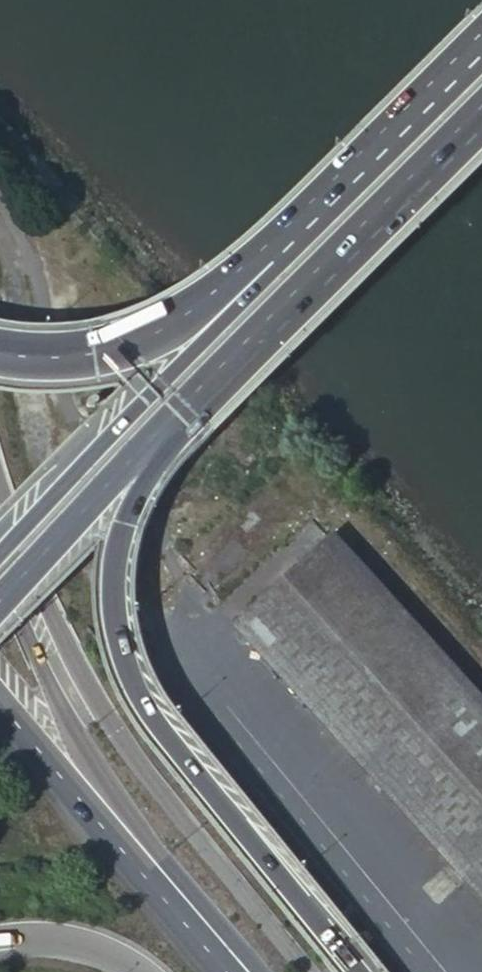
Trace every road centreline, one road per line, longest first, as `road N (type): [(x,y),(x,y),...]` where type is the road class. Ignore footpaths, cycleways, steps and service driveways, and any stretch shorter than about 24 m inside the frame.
road 1 (primary): [(359,971),(184,753),(125,655),(116,605),(139,456)]
road 2 (primary): [(139,456),(481,114)]
road 3 (primary): [(292,242),(0,552)]
road 4 (secondary): [(309,971),(65,676)]
road 5 (primary): [(292,242),(206,309),(157,334),(88,357),(0,354)]
road 6 (primary): [(481,54),(292,242)]
road 7 (primary): [(101,798),(241,971)]
road 8 (primary): [(0,603),(139,456)]
road 9 (secondary): [(65,676),(0,522)]
road 10 (primary): [(0,936),(60,935),(145,971)]
road 11 (primary): [(0,700),(101,798)]
road 12 (secondary): [(65,676),(101,798)]

